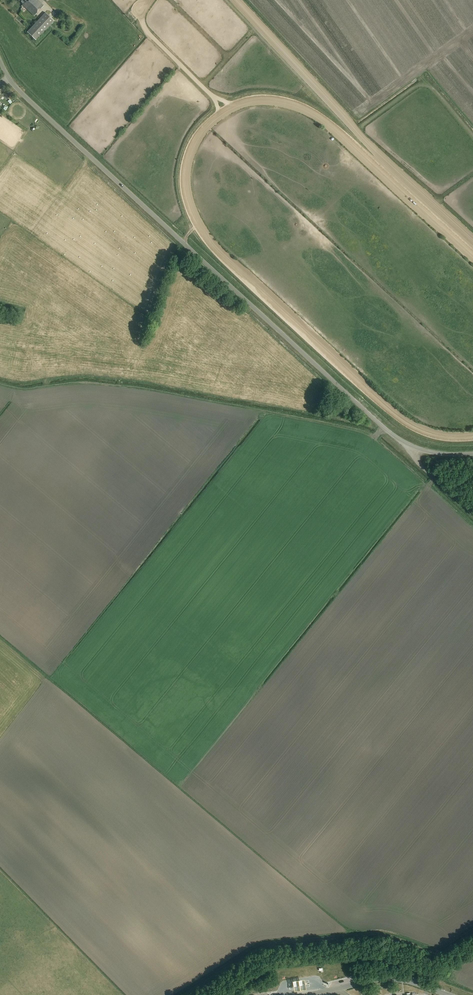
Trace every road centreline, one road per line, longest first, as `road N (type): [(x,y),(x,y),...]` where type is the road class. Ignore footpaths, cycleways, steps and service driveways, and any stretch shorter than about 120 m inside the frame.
road 1 (unclassified): [(472,454),(423,450),(383,427),(17,88),(0,61)]

